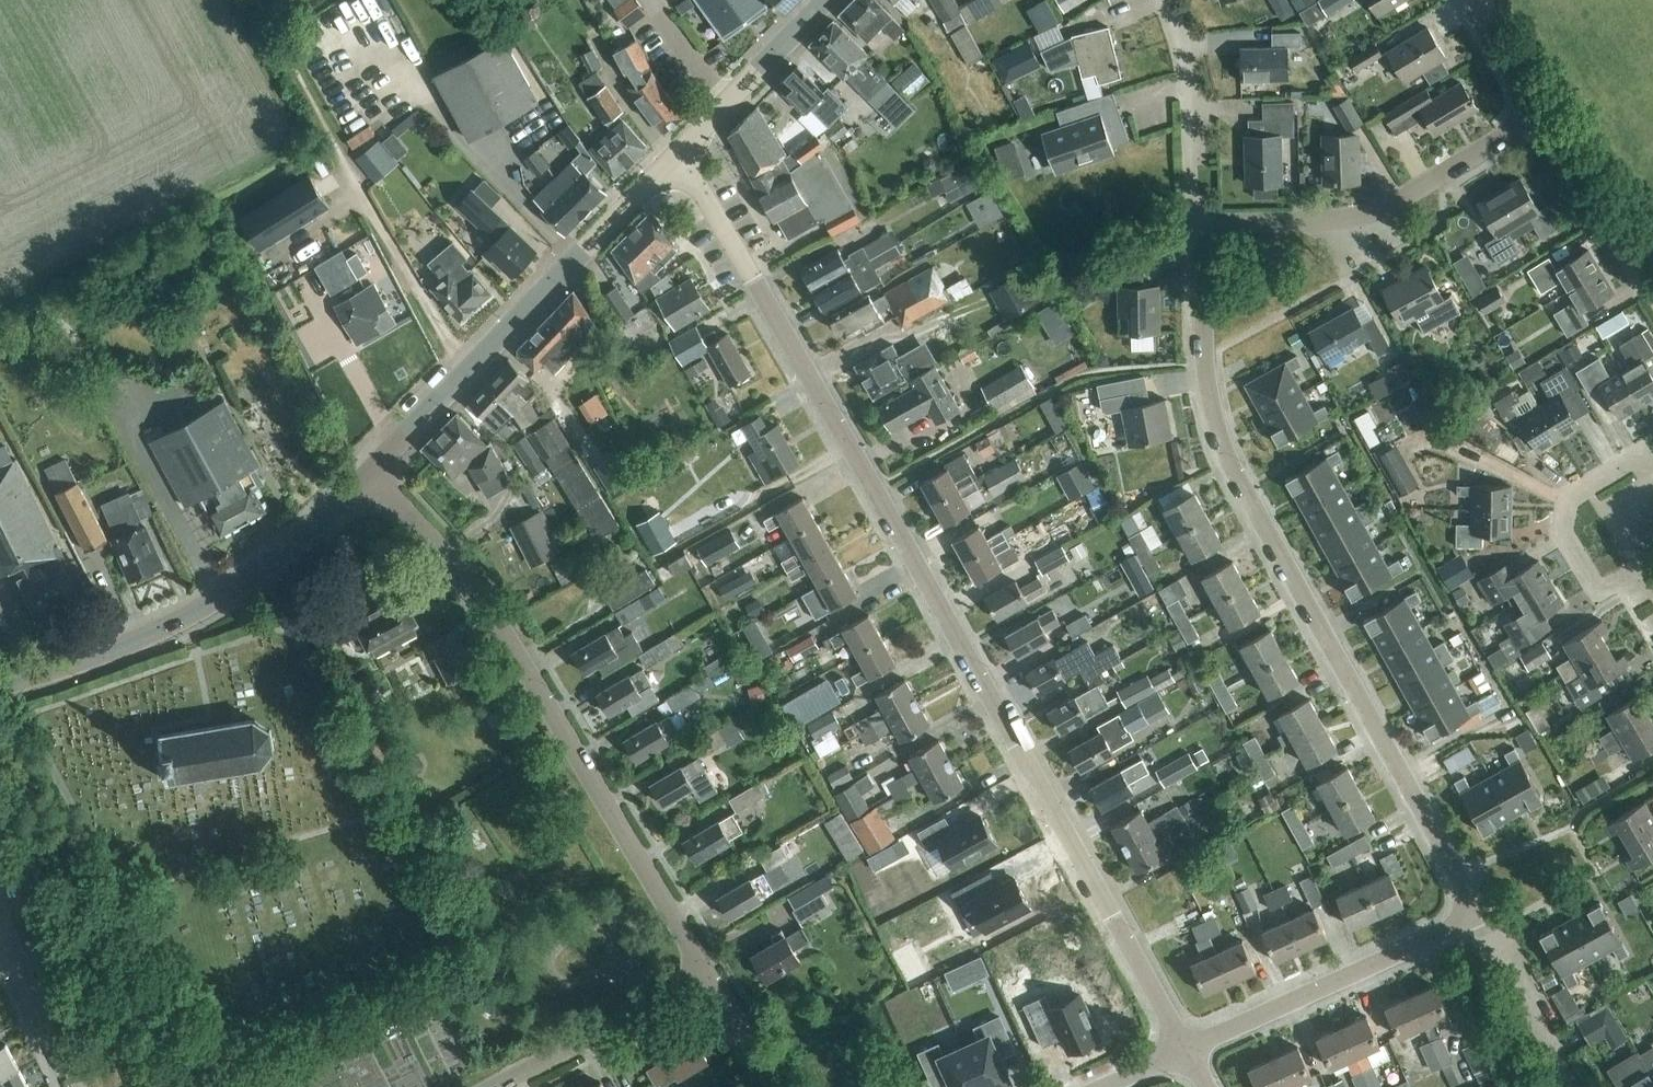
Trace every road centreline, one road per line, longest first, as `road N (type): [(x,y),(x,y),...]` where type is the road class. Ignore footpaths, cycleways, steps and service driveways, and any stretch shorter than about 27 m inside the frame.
road 1 (residential): [(1185,1050),(875,485),(680,157)]
road 2 (residential): [(1481,915),(1225,451),(1205,364),(1207,244)]
road 3 (residential): [(710,981),(470,583),(372,472)]
road 4 (tertiary): [(0,688),(92,660),(217,601),(372,472)]
road 5 (residential): [(1207,244),(1234,226),(1344,218),(1388,206),(1512,133),(1523,112)]
road 6 (residential): [(1185,1050),(1481,915)]
road 7 (tertiary): [(466,370),(680,157)]
road 8 (residential): [(1207,244),(1192,190),(1184,61),(1164,0)]
road 9 (residential): [(500,1086),(710,981)]
road 10 (residential): [(1652,291),(1568,151),(1545,122),(1523,112)]
road 11 (tertiary): [(680,157),(829,0)]
road 12 (unclassified): [(466,370),(359,188)]
road 13 (residential): [(1577,1086),(1481,915)]
road 14 (residential): [(77,1086),(0,922)]
road 15 (tertiary): [(372,472),(466,370)]
road 16 (residential): [(1523,112),(1523,87),(1471,0)]
road 17 (residential): [(774,1086),(710,981)]

